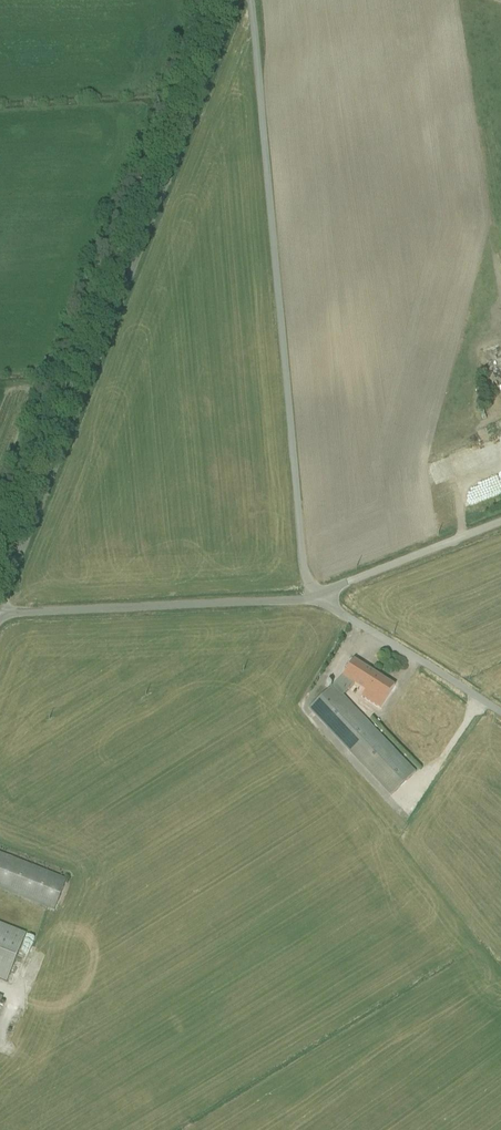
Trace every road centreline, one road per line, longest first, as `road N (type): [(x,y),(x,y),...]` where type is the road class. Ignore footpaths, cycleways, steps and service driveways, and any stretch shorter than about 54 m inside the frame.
road 1 (unclassified): [(0,601),(236,0)]
road 2 (unclassified): [(307,600),(248,0)]
road 3 (unclassified): [(307,600),(0,609)]
road 4 (unclassified): [(317,601),(500,716)]
road 5 (unclassified): [(500,527),(317,601)]

